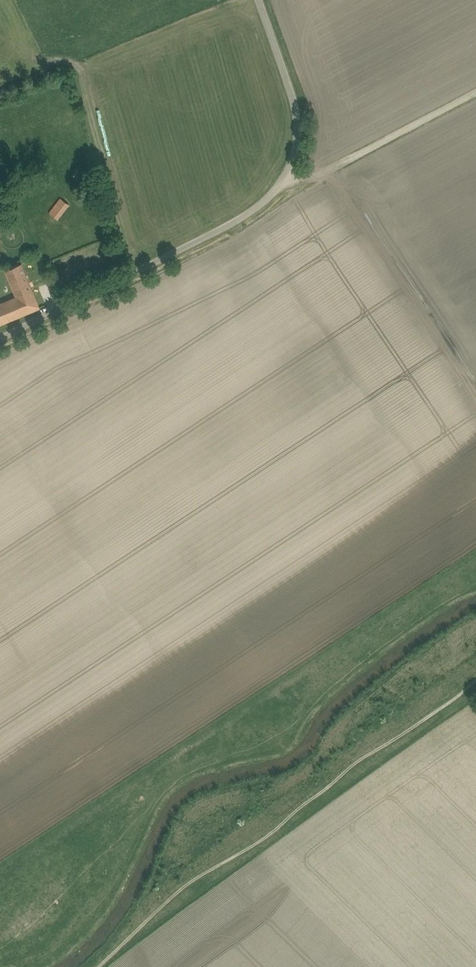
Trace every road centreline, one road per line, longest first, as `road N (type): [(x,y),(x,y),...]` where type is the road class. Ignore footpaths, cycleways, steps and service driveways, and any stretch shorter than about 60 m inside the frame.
road 1 (unclassified): [(0,340),(226,226),(285,179),(298,131),(260,0)]
road 2 (track): [(475,679),(196,878),(98,966)]
road 3 (track): [(475,94),(305,183),(285,179)]

